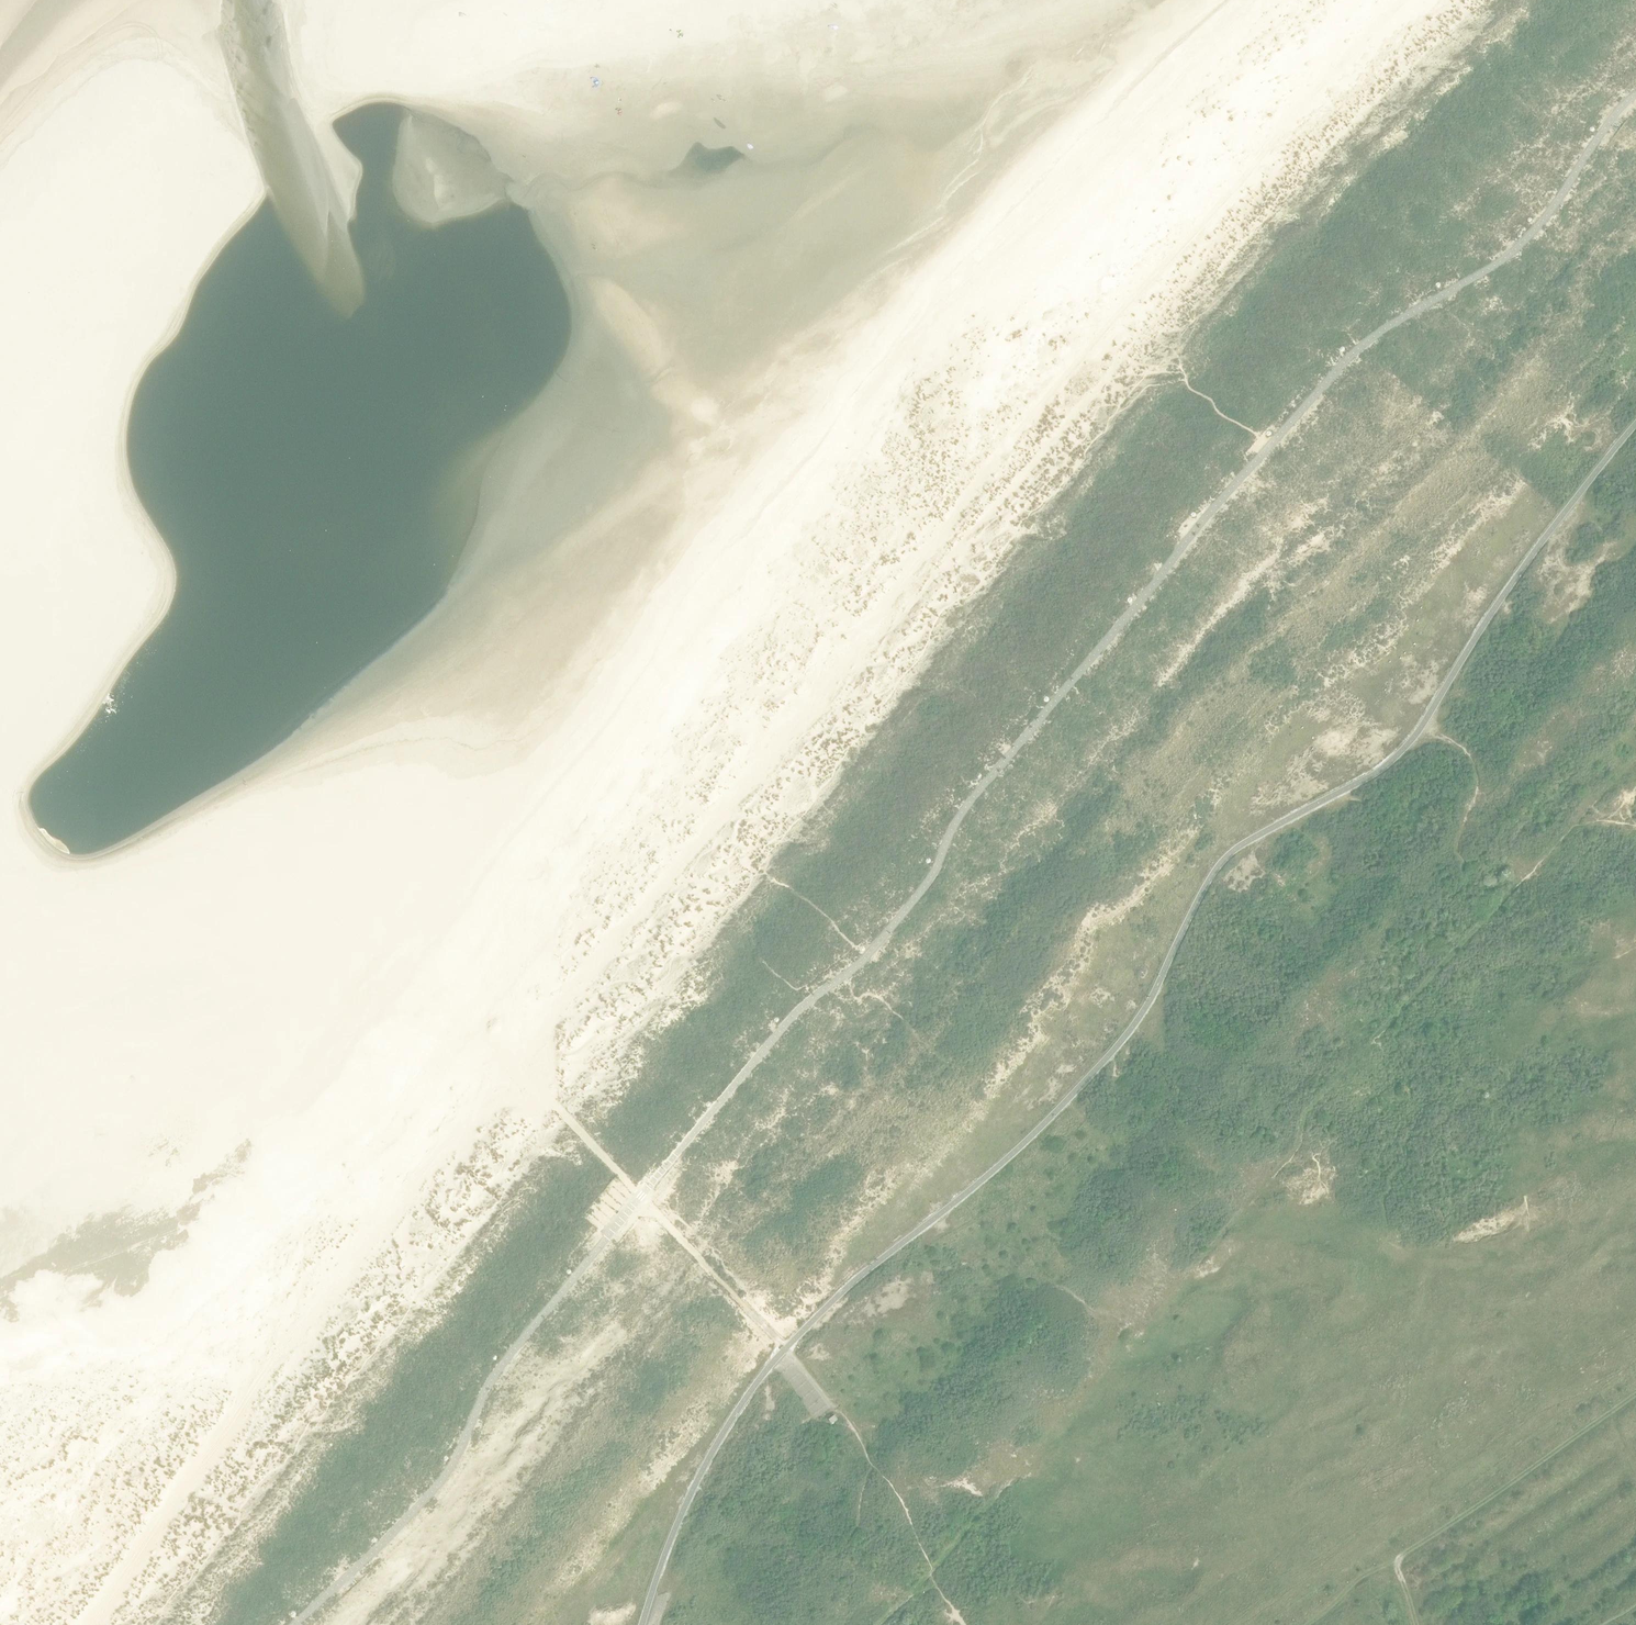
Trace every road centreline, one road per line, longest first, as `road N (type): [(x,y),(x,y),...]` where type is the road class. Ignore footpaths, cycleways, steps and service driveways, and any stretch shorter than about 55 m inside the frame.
road 1 (track): [(1635,1392),(1307,1624)]

